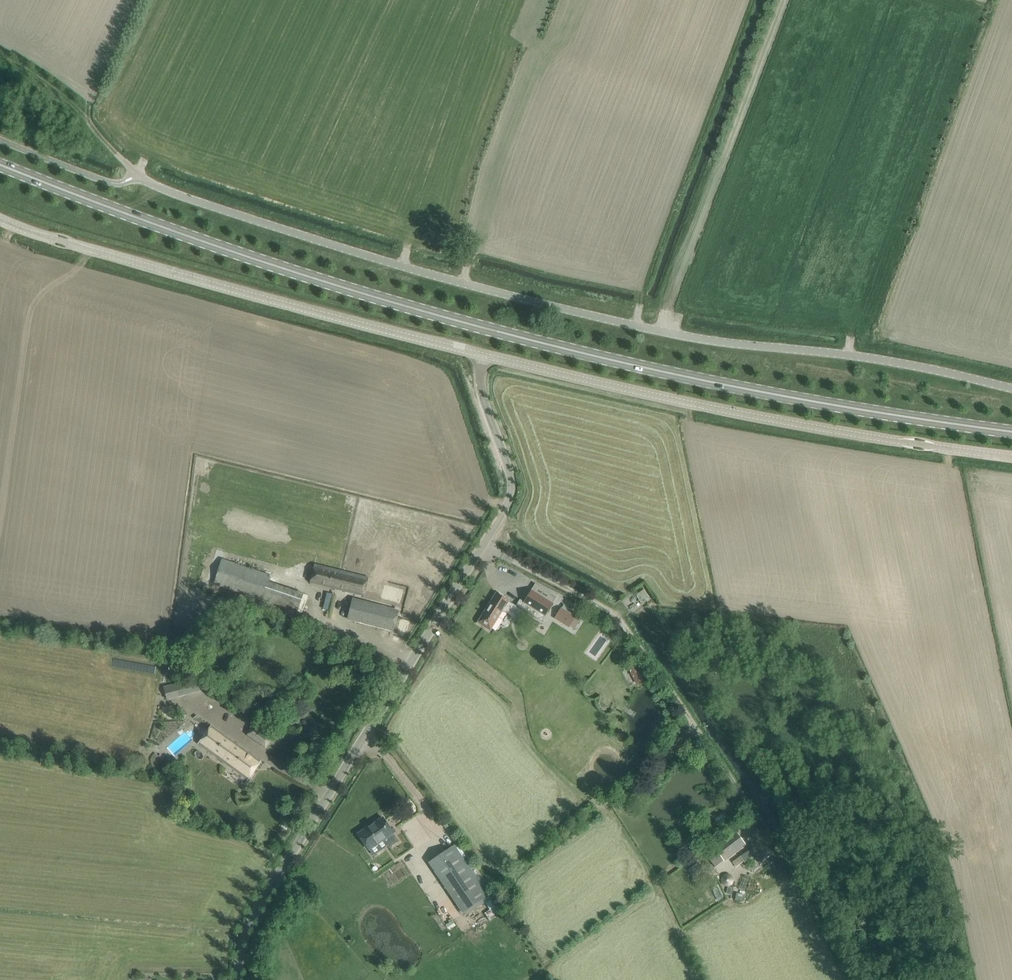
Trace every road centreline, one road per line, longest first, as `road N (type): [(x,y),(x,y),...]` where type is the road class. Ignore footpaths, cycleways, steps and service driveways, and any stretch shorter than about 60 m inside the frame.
road 1 (secondary): [(1011,431),(719,383),(479,327),(201,241),(0,163)]
road 2 (unclassified): [(1011,388),(891,362),(695,339),(417,270),(180,195),(111,155)]
road 3 (unclassified): [(242,979),(255,914),(508,502),(509,467),(480,386),(485,354)]
road 4 (unclassified): [(1011,456),(688,403),(485,354)]
road 5 (unclassified): [(485,354),(0,219)]
road 6 (track): [(0,63),(42,89),(111,155)]

